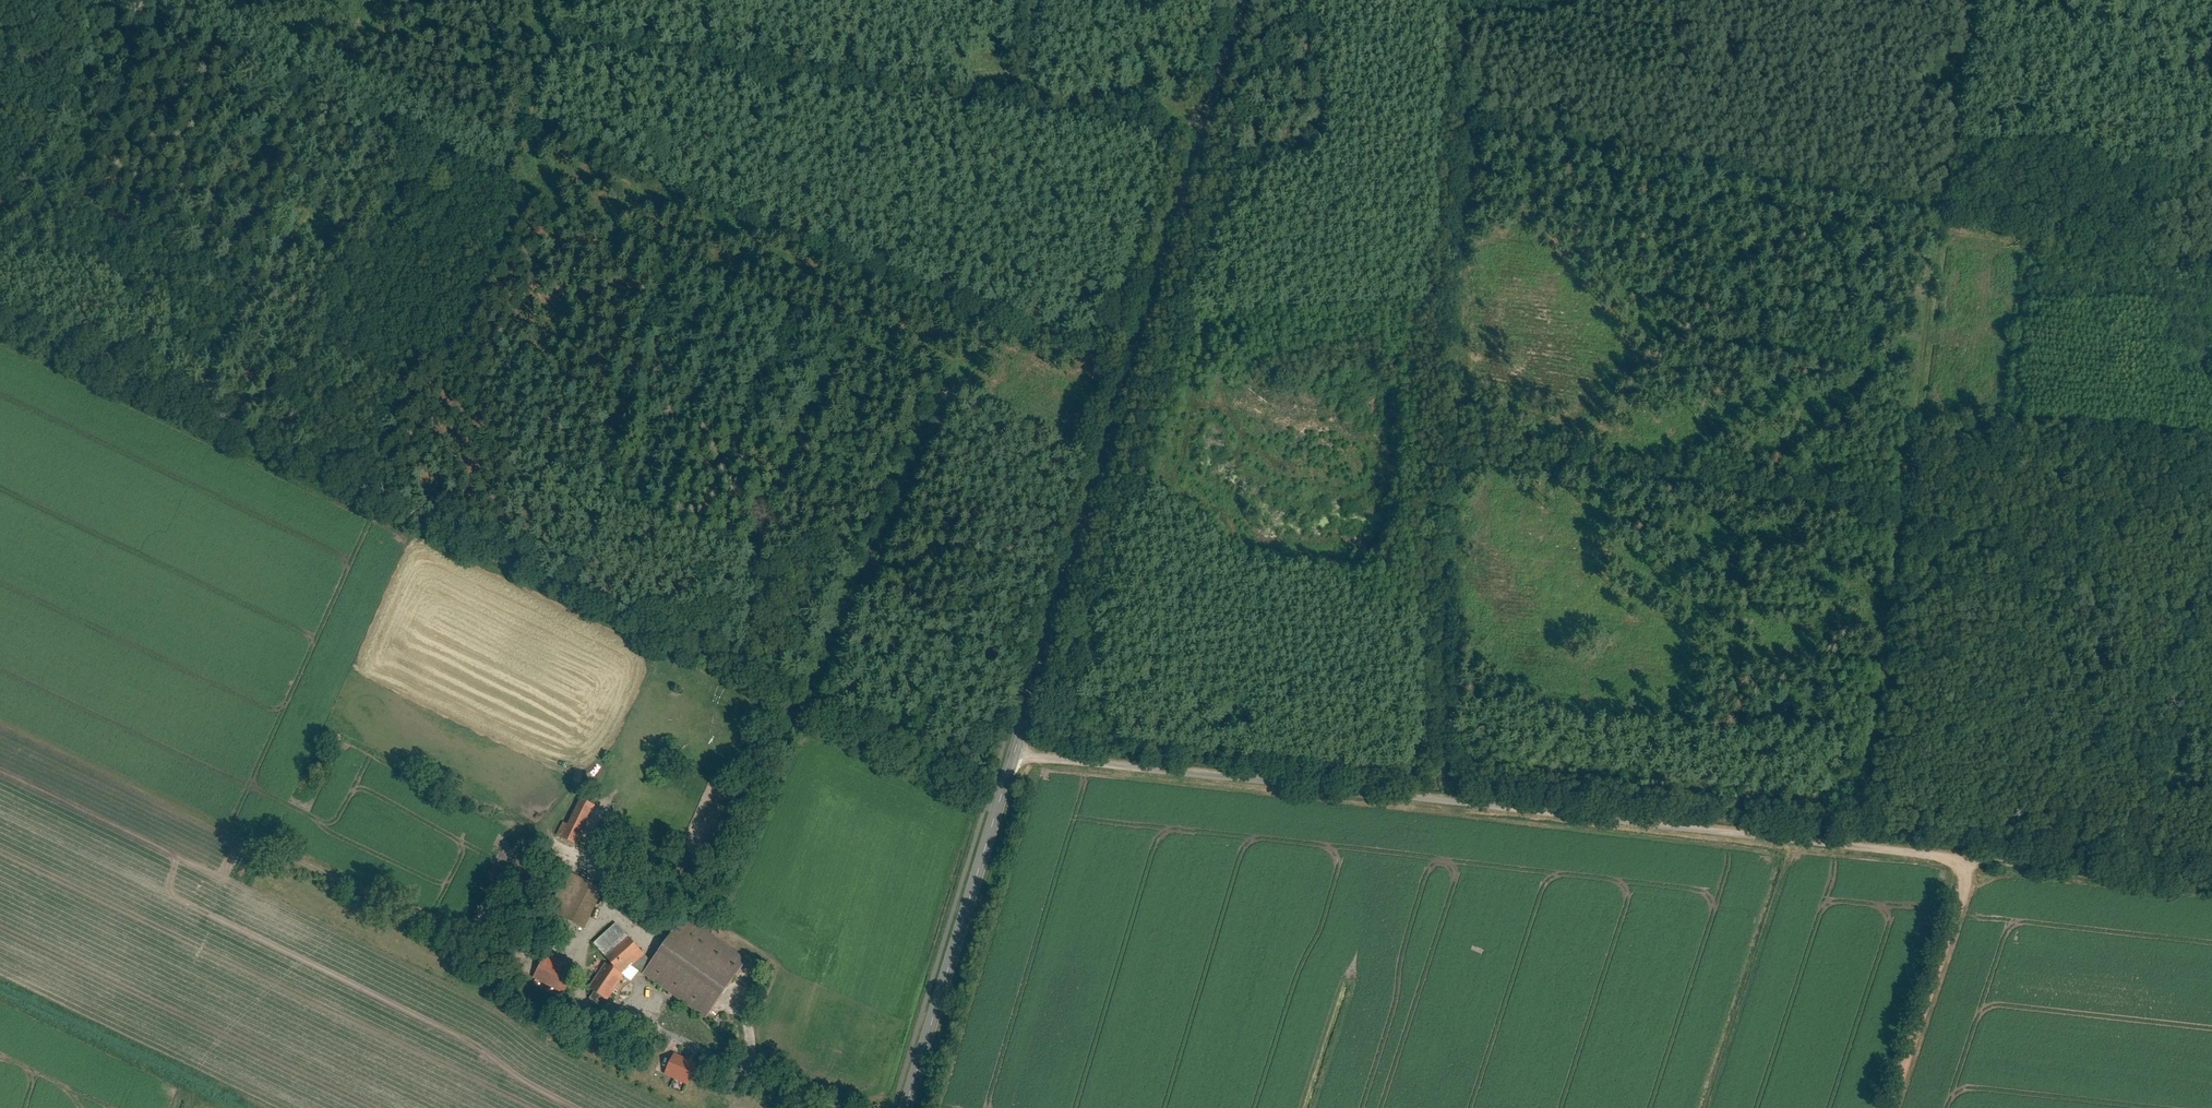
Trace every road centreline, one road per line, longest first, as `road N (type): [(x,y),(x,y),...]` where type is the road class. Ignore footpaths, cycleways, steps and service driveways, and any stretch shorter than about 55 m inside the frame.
road 1 (track): [(131,0),(1106,459)]
road 2 (unclassified): [(1016,756),(1961,854)]
road 3 (tertiary): [(1016,756),(1246,0)]
road 4 (track): [(0,723),(489,951)]
road 5 (tertiary): [(904,1107),(1016,756)]
road 6 (track): [(1961,854),(2211,881)]

